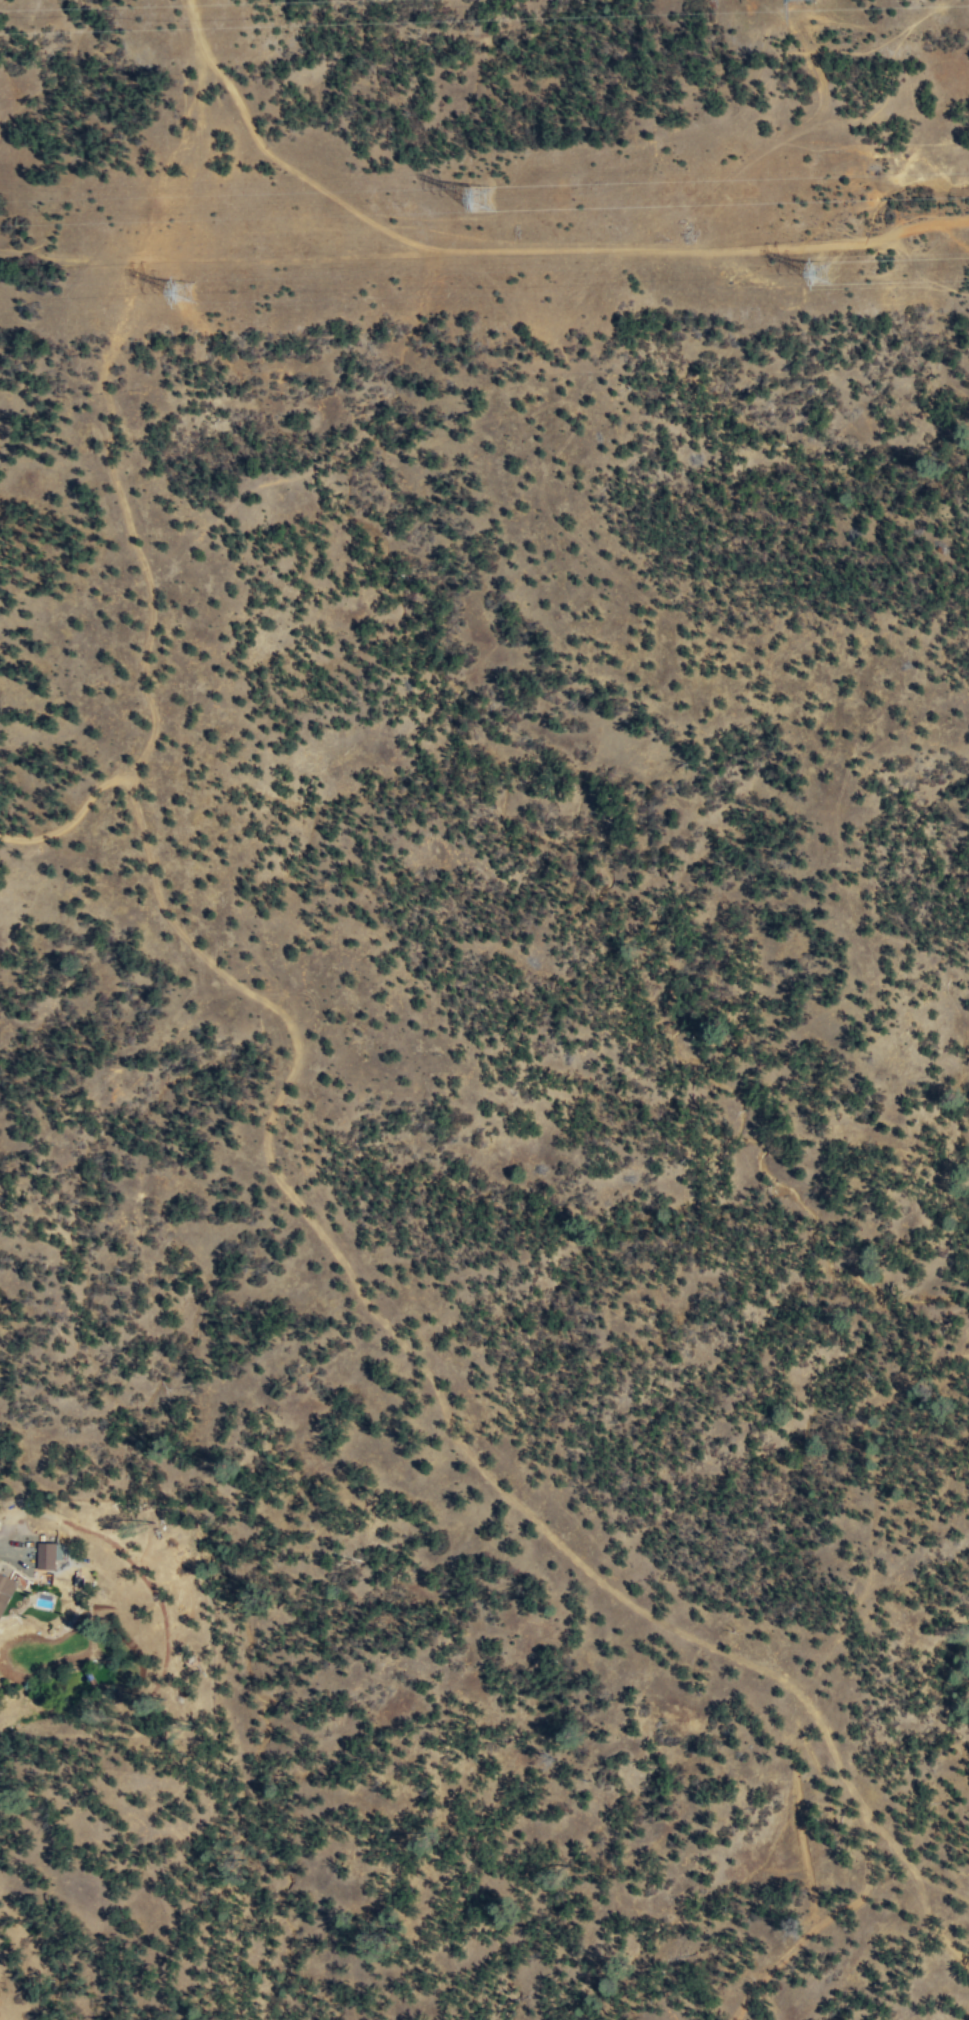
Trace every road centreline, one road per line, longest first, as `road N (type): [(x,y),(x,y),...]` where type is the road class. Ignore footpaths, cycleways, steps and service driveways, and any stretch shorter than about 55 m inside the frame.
road 1 (track): [(968,221),(924,224),(869,243),(792,249),(493,250),(411,241),(267,154),(237,92),(207,56),(190,0)]

